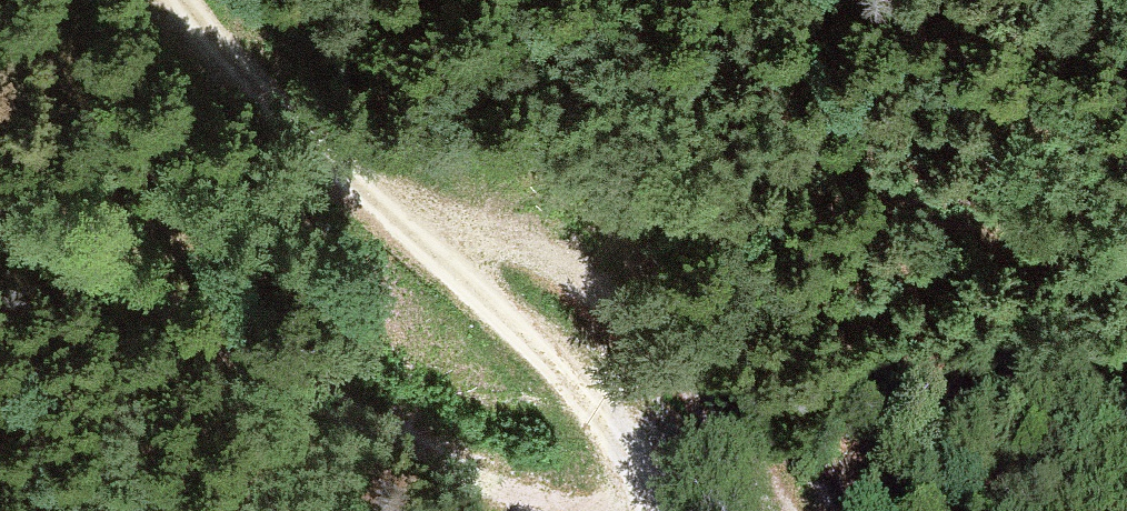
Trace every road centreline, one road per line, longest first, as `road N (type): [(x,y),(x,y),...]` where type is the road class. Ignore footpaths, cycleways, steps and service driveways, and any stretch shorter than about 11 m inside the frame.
road 1 (track): [(180,0),(267,109),(386,200),(610,407),(674,510)]
road 2 (track): [(546,510),(0,208)]
road 3 (track): [(386,200),(456,210),(523,238),(622,299),(764,467),(789,510)]

